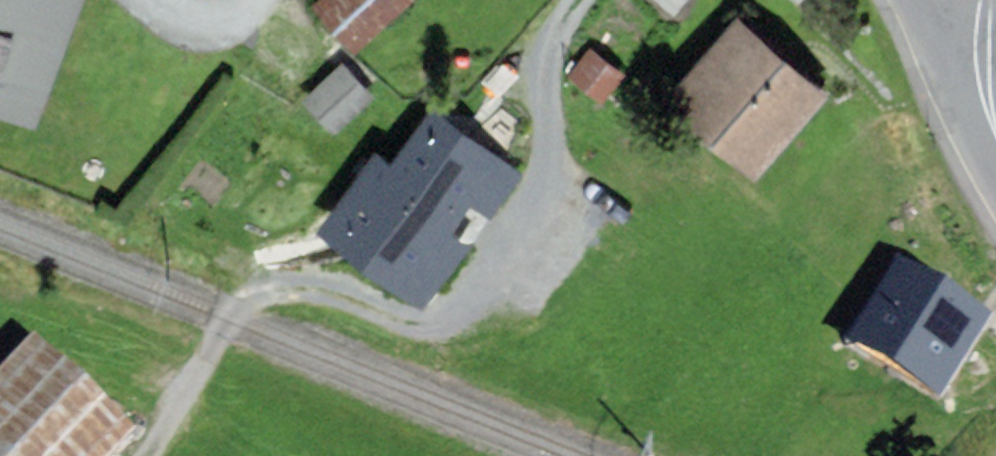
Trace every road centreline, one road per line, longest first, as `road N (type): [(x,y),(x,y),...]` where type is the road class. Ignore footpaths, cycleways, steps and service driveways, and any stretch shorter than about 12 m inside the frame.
road 1 (track): [(569,0),(543,53),(549,177),(459,305),(428,329),(312,288),(256,289),(228,316),(145,455)]
road 2 (residential): [(259,0),(206,37),(166,20),(145,0)]
road 3 (tertiary): [(985,0),(985,86),(995,126)]

